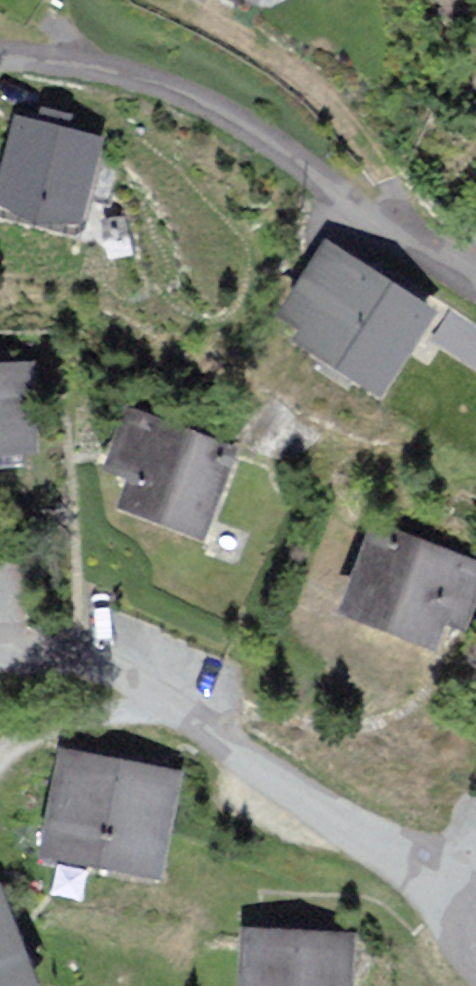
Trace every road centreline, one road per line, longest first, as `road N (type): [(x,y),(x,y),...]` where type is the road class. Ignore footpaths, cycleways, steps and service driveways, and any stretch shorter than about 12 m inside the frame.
road 1 (residential): [(461,911),(241,766),(132,680),(55,661),(0,659)]
road 2 (residential): [(475,280),(196,98),(113,69),(0,56)]
road 3 (track): [(161,0),(299,76),(351,126),(398,197),(389,225)]

